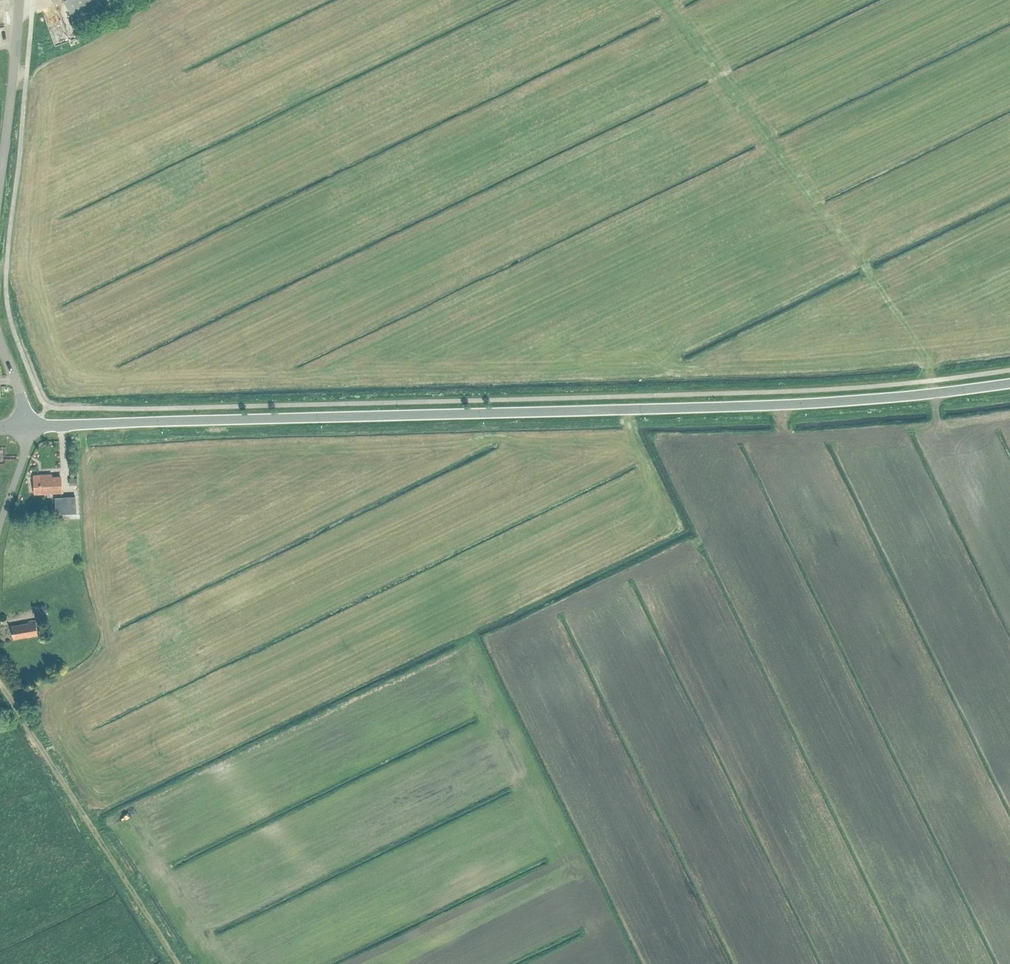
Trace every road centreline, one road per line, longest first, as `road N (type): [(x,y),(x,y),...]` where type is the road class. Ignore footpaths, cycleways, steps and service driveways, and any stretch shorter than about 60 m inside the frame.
road 1 (tertiary): [(26,426),(790,404),(1009,383)]
road 2 (track): [(931,393),(929,364),(862,261),(666,0)]
road 3 (track): [(0,680),(178,963)]
road 4 (tertiary): [(0,179),(19,0)]

